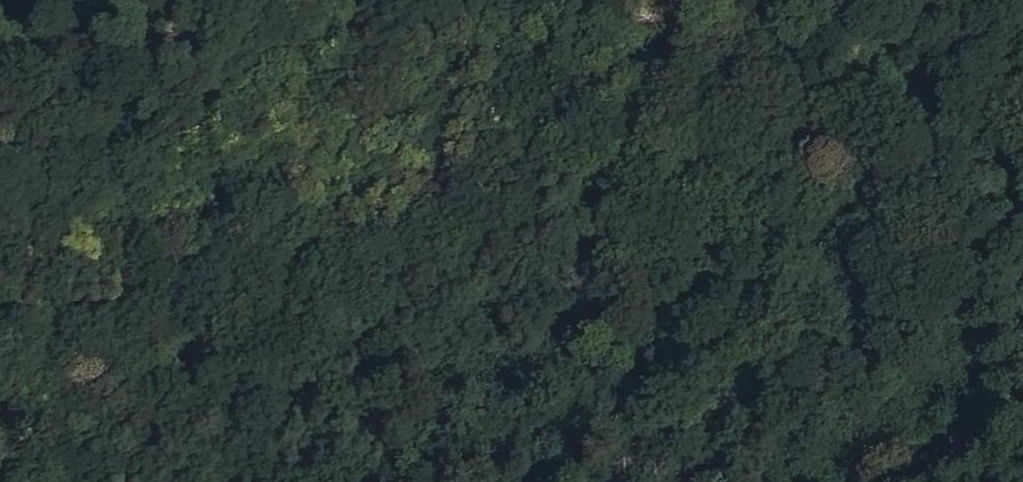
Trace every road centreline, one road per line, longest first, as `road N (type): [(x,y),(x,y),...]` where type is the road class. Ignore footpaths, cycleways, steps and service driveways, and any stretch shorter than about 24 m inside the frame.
road 1 (track): [(898,481),(978,414),(1022,392)]

